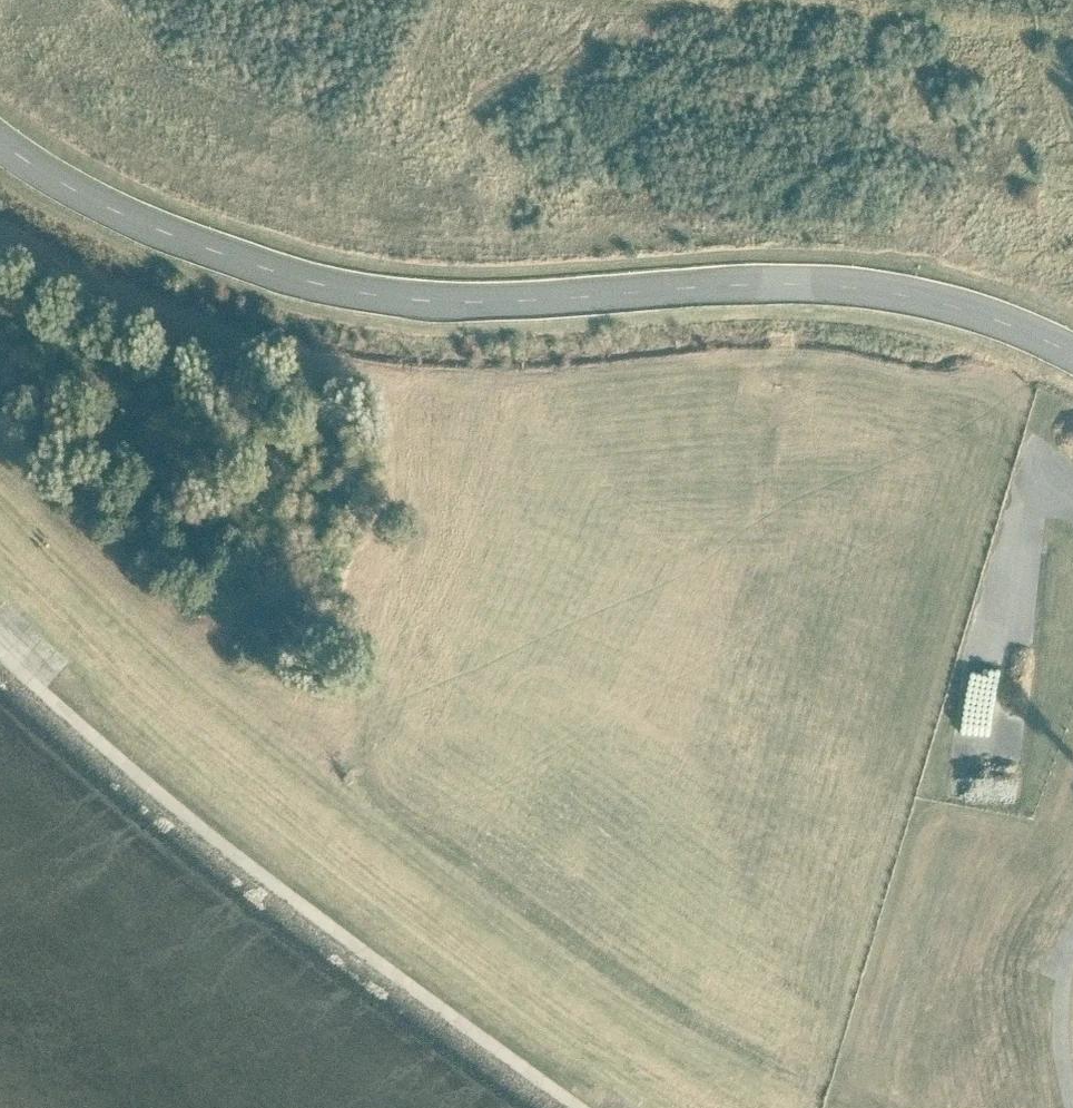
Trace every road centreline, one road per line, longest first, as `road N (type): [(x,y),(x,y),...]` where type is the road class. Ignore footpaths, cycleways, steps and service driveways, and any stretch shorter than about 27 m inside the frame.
road 1 (residential): [(0,156),(58,193),(185,251),(368,305),(503,313),(862,300),(990,328),(1072,364)]
road 2 (track): [(1068,1107),(1059,1041),(1072,942)]

